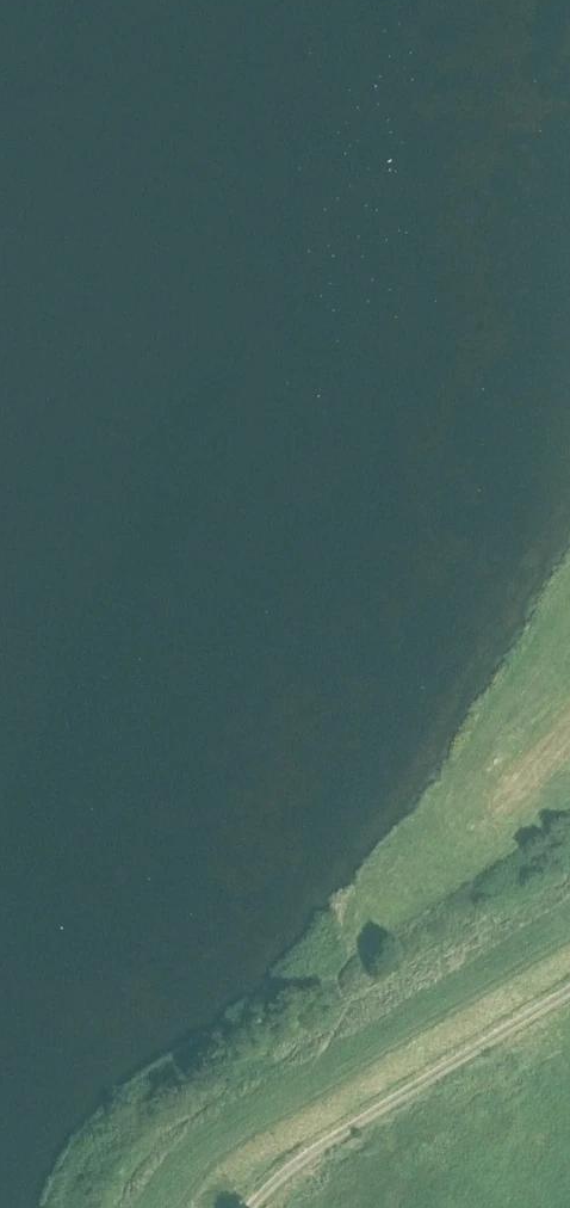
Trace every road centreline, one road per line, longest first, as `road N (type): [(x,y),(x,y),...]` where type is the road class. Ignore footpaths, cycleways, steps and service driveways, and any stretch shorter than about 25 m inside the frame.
road 1 (unclassified): [(255,1207),(308,1160),(569,993)]

